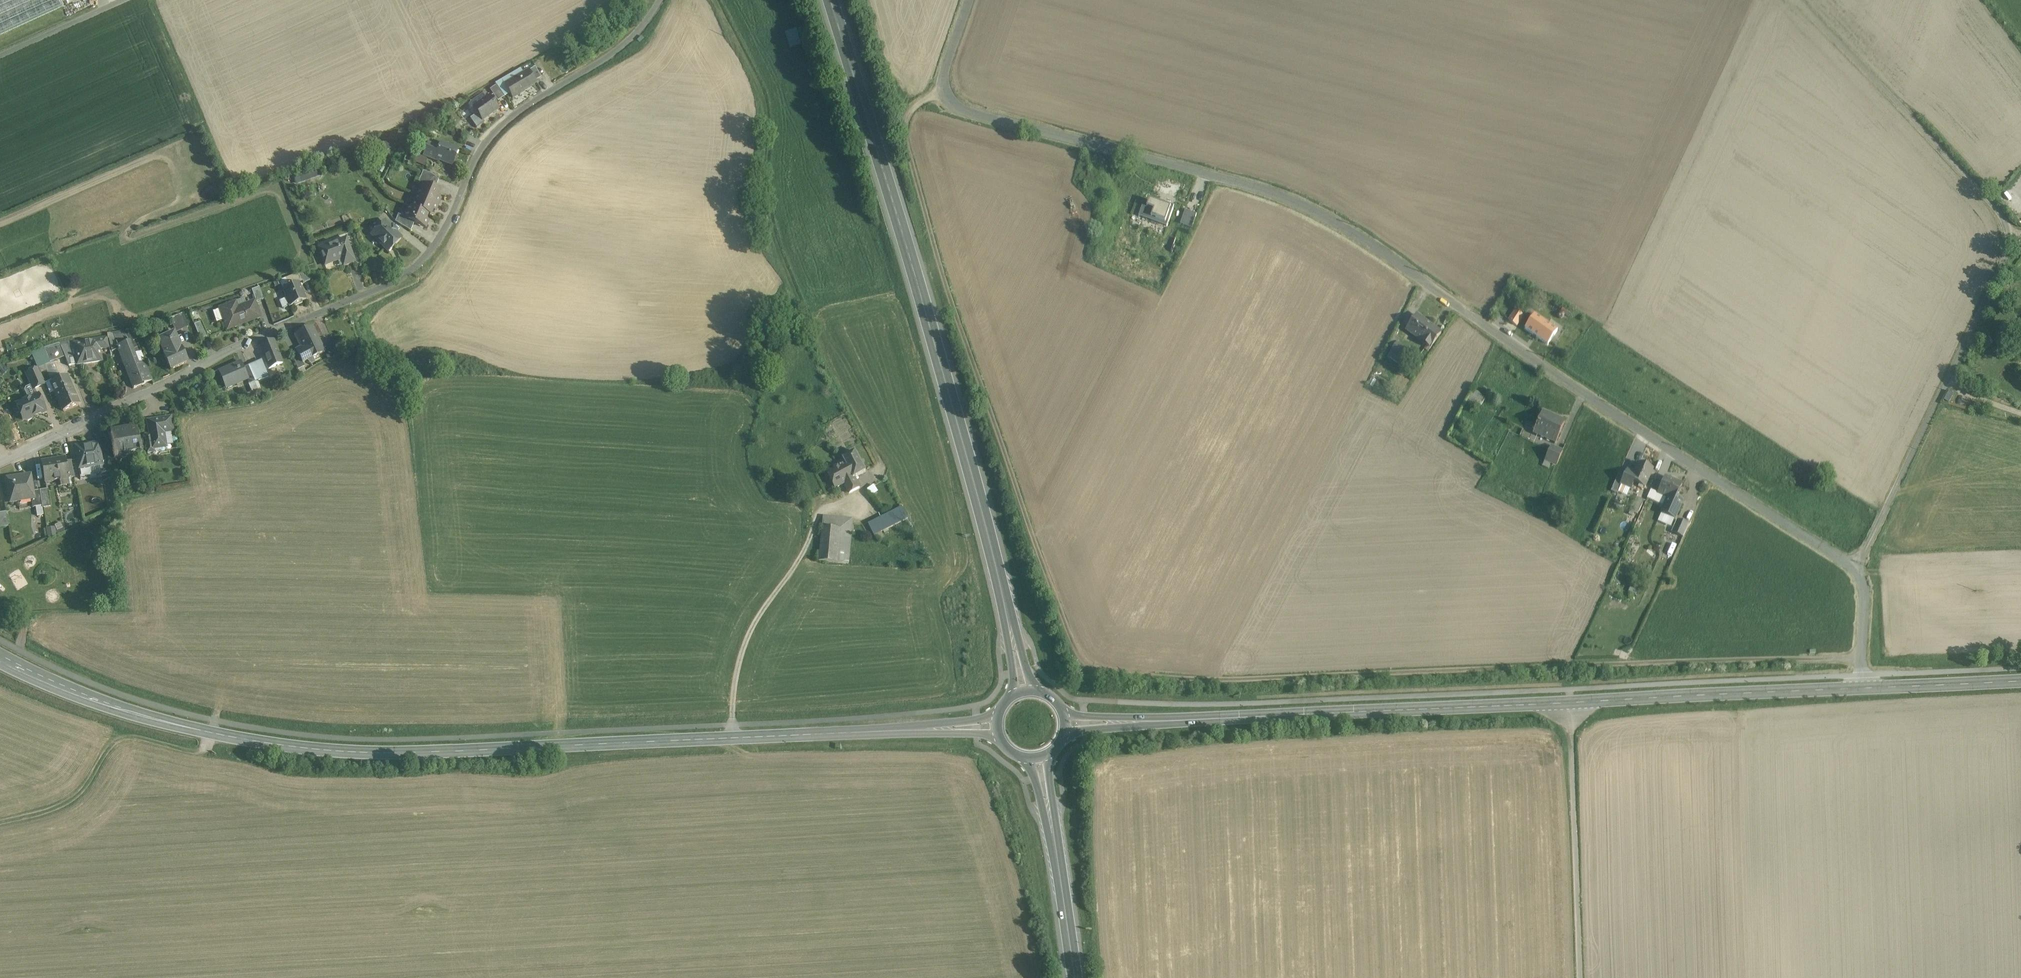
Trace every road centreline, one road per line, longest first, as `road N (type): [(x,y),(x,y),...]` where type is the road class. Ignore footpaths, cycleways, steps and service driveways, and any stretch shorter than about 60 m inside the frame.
road 1 (track): [(941,91),(921,93),(906,110),(904,130),(1015,482),(1078,651),(1093,665),(1146,671),(1864,654)]
road 2 (unclassified): [(968,0),(945,65),(941,91),(951,102),(1260,189),(1343,224),(1857,568)]
road 3 (unclassified): [(0,661),(124,711),(200,731),(363,753),(997,727)]
road 4 (residential): [(0,462),(407,275),(429,256),(498,130),(609,55),(657,0)]
road 5 (secondary): [(1065,724),(1859,688)]
road 6 (primary): [(1024,691),(952,401),(831,0)]
road 7 (unclassified): [(1857,568),(1971,332),(2008,229),(1999,210),(1801,0)]
road 8 (track): [(714,0),(761,90),(770,227),(881,467)]
road 9 (track): [(1580,977),(1570,688)]
road 10 (primary): [(1075,977),(1038,758)]
road 11 (track): [(737,738),(735,698),(755,623),(799,565)]
road 12 (secondary): [(1859,688),(2020,681)]
road 13 (track): [(0,54),(119,0)]
road 14 (unclassified): [(1857,568),(1873,597),(1859,688)]

